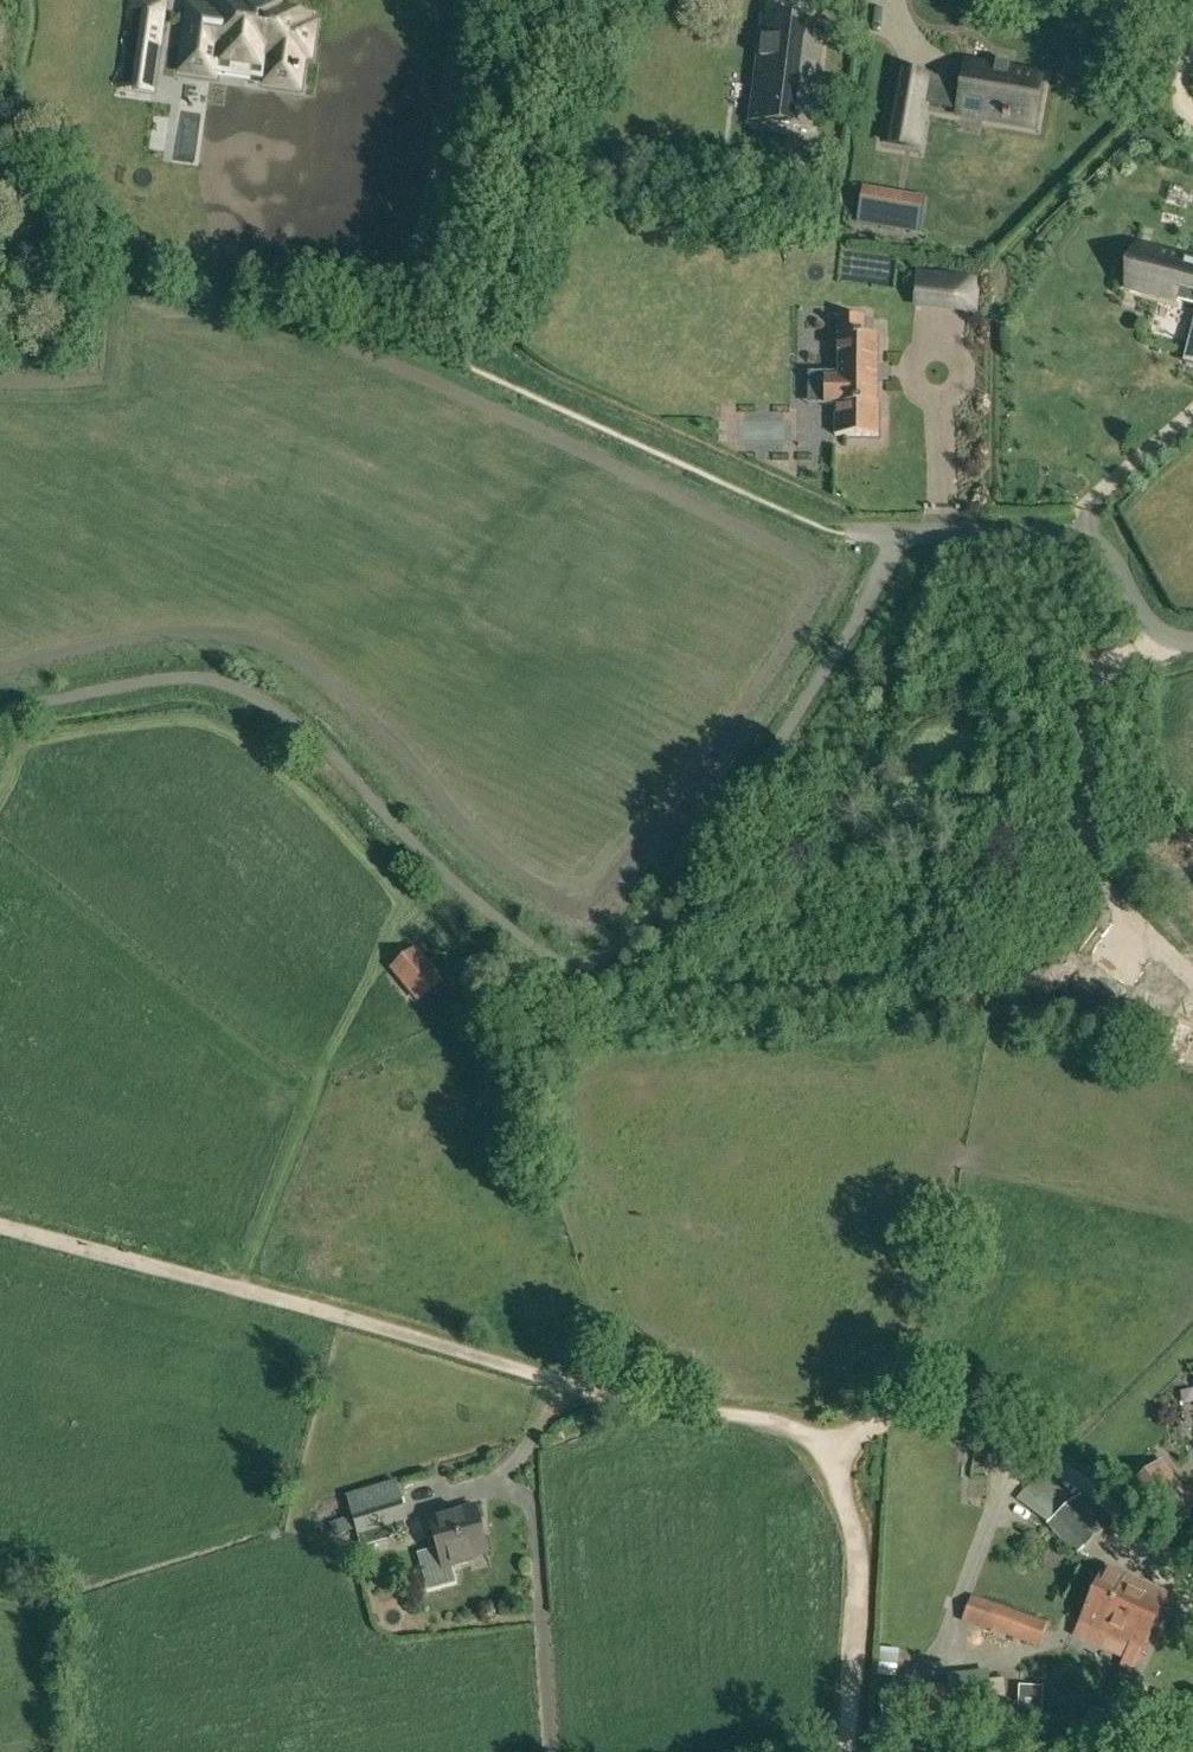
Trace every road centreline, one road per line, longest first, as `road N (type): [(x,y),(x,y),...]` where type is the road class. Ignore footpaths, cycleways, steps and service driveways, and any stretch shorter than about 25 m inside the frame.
road 1 (unclassified): [(0,1226),(643,1406),(810,1432),(829,1450),(859,1542),(849,1751)]
road 2 (residential): [(1192,643),(1156,633),(1103,551),(1086,538),(874,531)]

